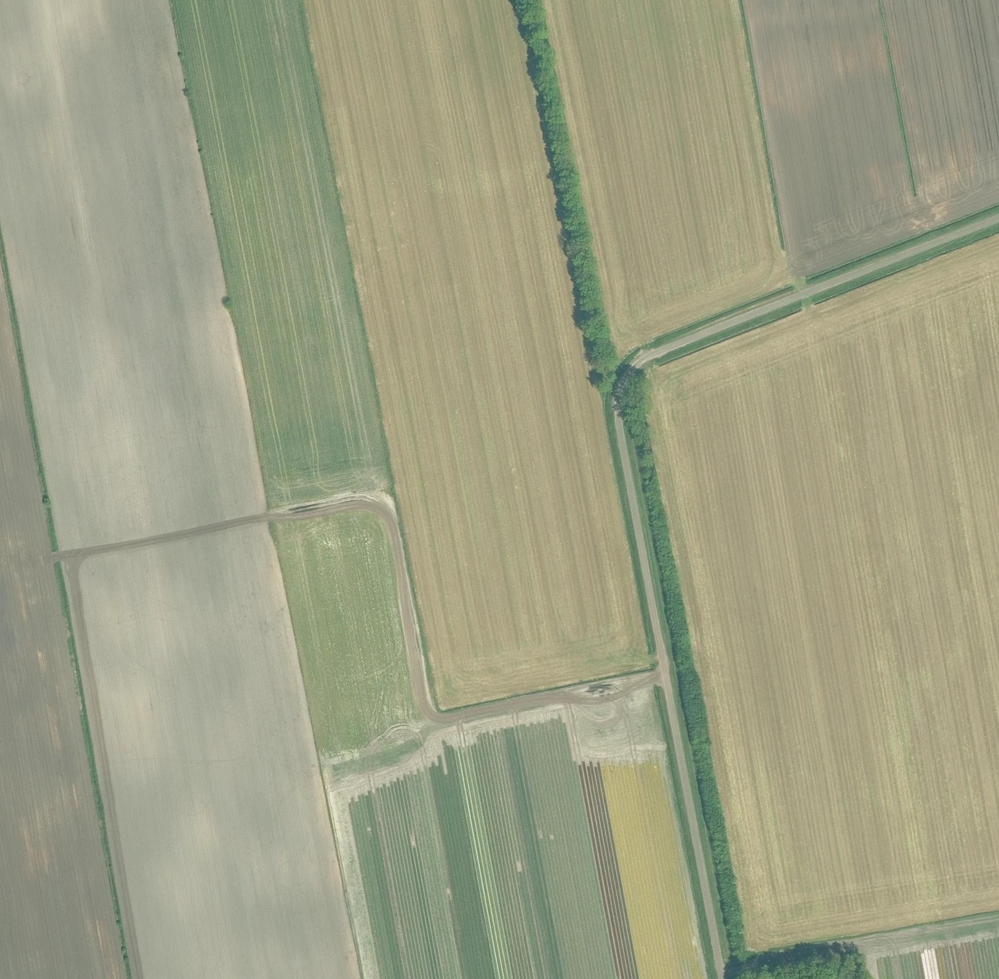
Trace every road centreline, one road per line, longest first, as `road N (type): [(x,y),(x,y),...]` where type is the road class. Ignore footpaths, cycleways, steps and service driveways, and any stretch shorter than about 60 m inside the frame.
road 1 (unclassified): [(722,978),(618,397),(634,368),(653,354),(998,218)]

